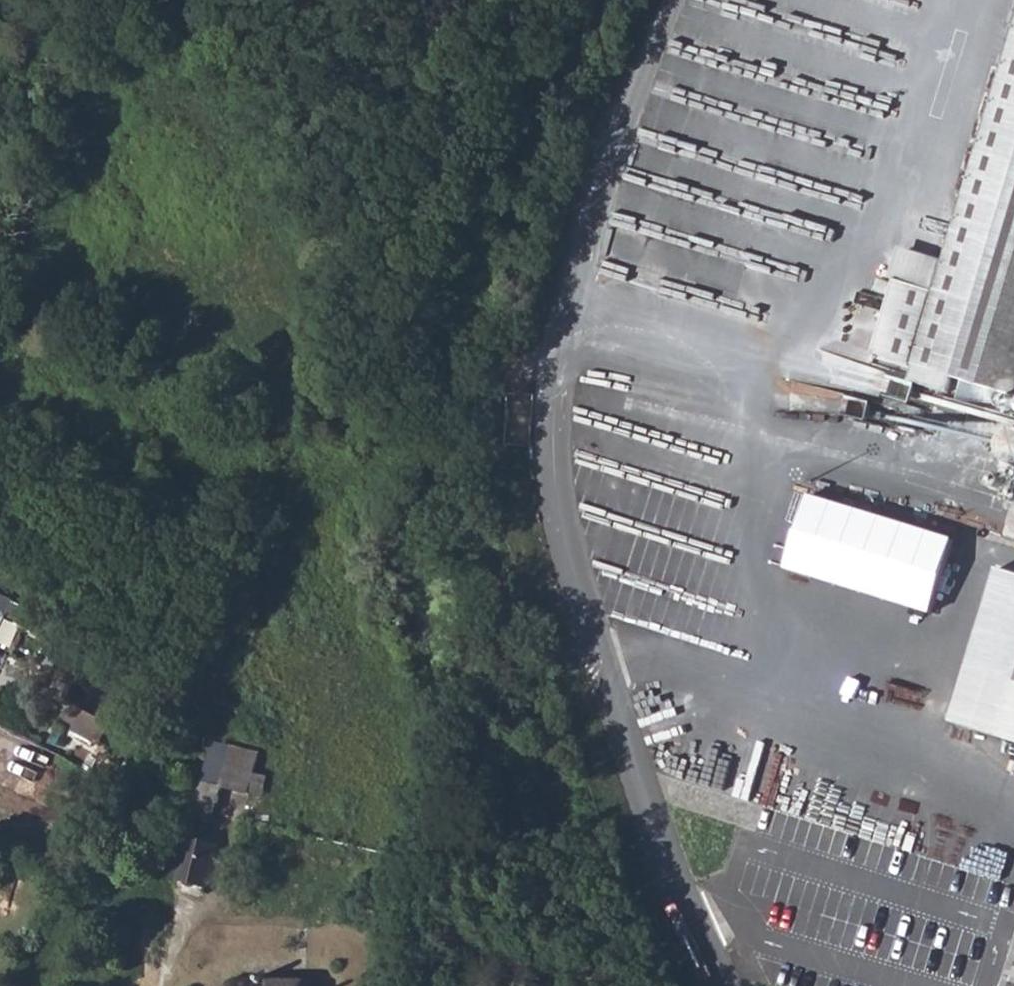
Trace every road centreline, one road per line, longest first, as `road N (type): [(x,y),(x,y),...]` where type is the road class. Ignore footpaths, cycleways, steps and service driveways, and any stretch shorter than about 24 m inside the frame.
road 1 (track): [(393,292),(397,371),(521,657),(585,894),(635,985)]
road 2 (track): [(561,0),(393,292)]

